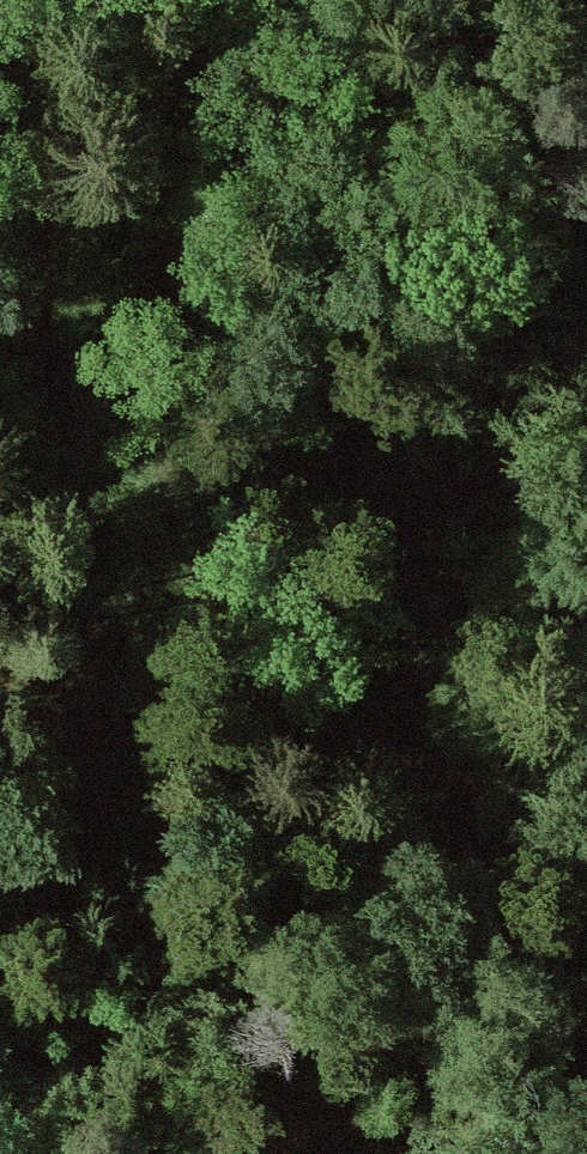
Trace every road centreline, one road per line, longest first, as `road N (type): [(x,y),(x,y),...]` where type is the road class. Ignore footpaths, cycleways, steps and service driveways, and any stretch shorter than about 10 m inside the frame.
road 1 (track): [(356,760),(253,181)]
road 2 (track): [(586,778),(356,760),(0,776)]
road 3 (track): [(177,0),(127,51),(152,136),(253,181),(413,0)]

